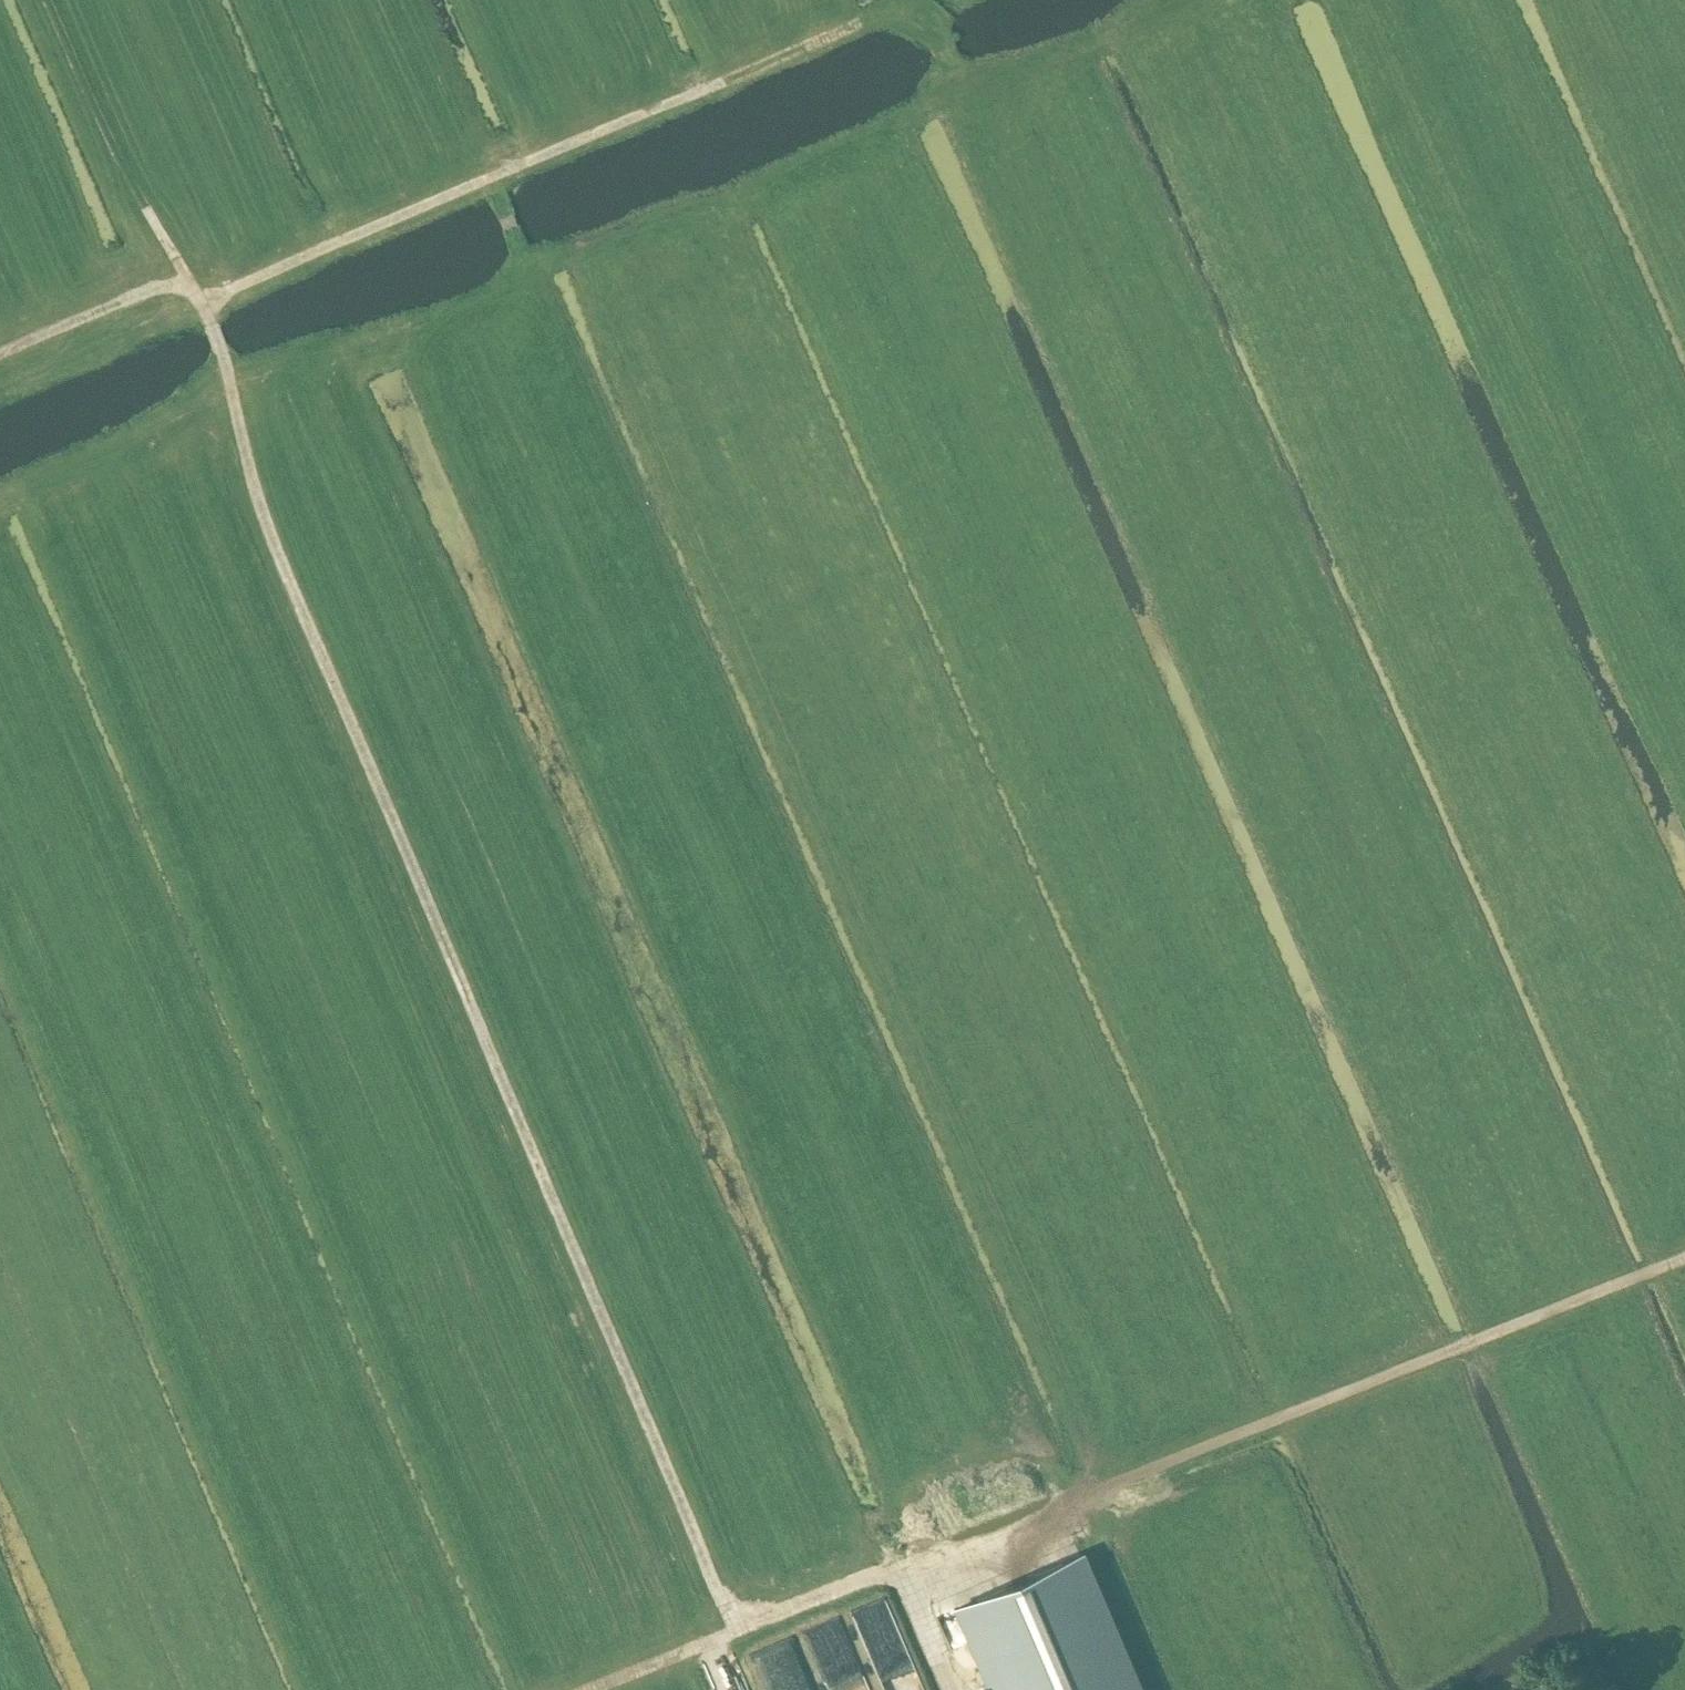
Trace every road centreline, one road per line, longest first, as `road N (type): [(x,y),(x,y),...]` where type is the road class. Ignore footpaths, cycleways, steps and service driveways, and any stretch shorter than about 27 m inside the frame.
road 1 (track): [(770,1689),(736,1630),(263,513),(201,305)]
road 2 (track): [(201,305),(886,13),(925,12),(966,79),(999,80),(1198,0)]
road 3 (track): [(0,354),(186,281),(148,210)]

